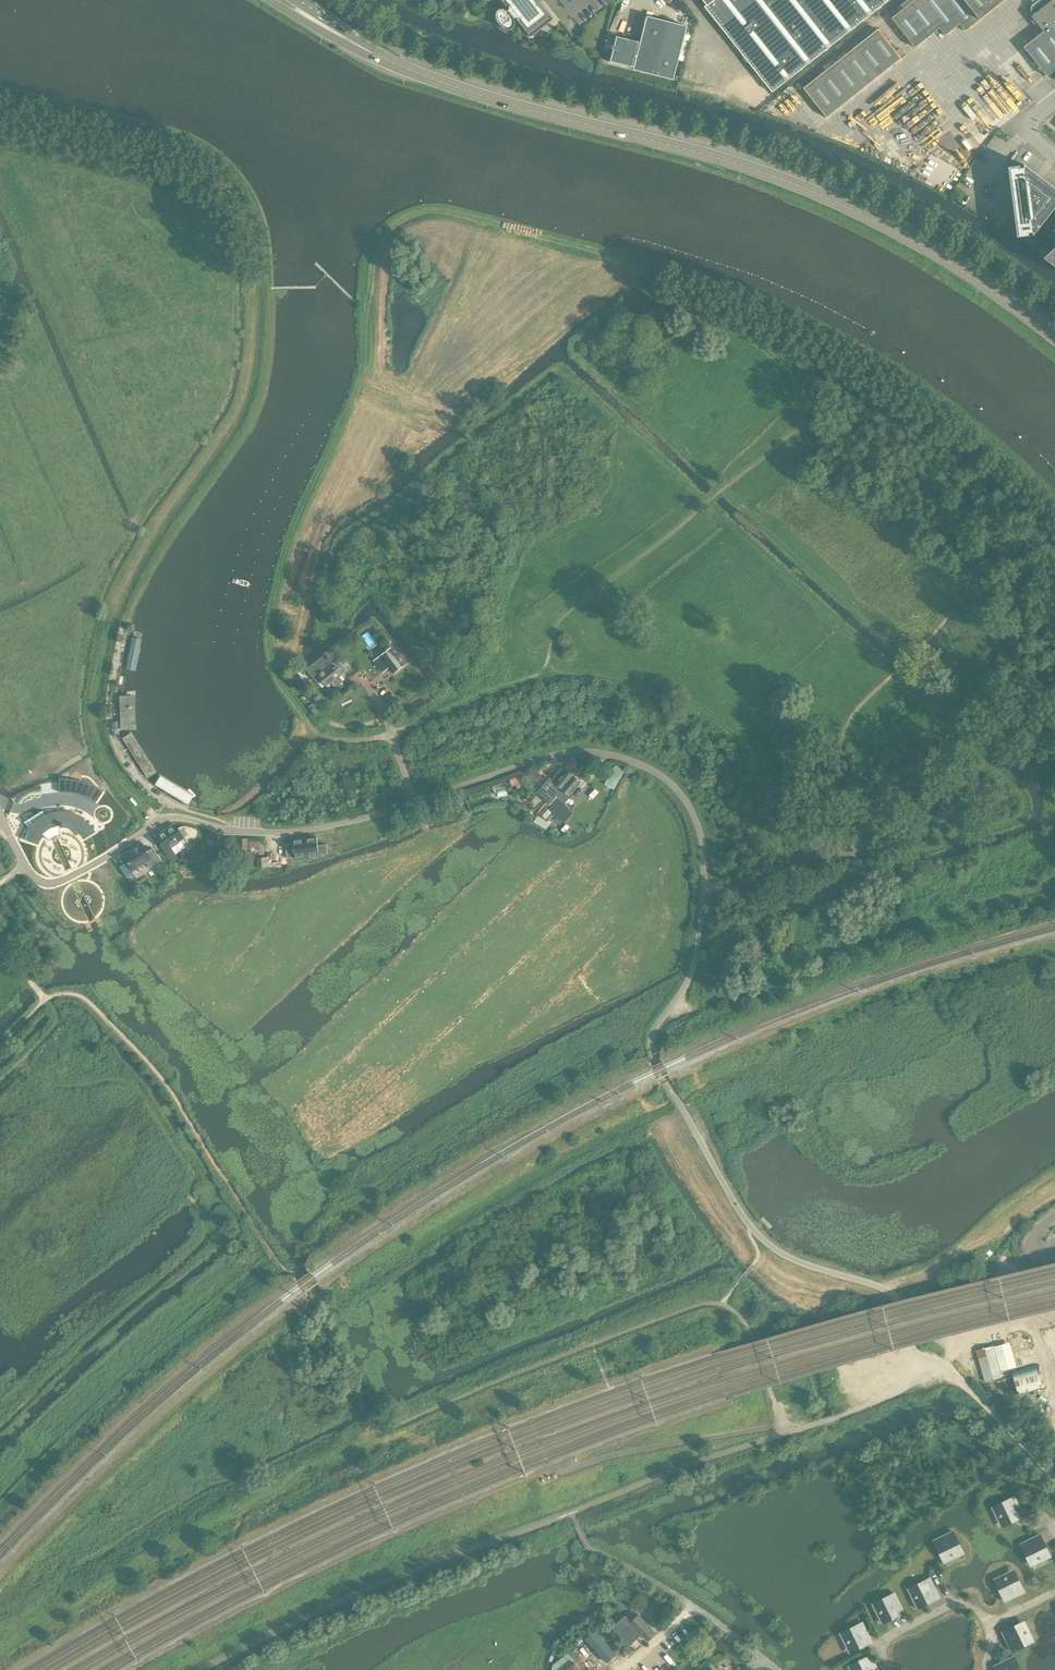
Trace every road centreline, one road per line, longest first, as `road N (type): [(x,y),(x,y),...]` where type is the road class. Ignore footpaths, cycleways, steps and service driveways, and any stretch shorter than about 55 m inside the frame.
road 1 (unclassified): [(1054,1480),(961,1381),(916,1351),(897,1298),(788,1256),(760,1237),(714,1168),(651,1049),(691,975),(704,894),(696,820),(658,774),(621,757),(571,752),(318,828),(238,832),(168,818),(57,882),(36,879),(0,819)]
road 2 (secondary): [(1054,338),(982,284),(814,194),(733,162),(472,92),(375,55)]
road 3 (track): [(0,1428),(198,1249),(207,1232),(189,1195),(192,1171),(138,1094),(116,1083),(62,1084),(21,1062)]
road 4 (track): [(392,1428),(711,1303),(747,1327),(785,1433)]
road 5 (track): [(785,1433),(573,1513)]
road 6 (track): [(785,1433),(884,1401),(930,1363)]
road 7 (track): [(693,1607),(589,1547)]
road 8 (secondary): [(269,0),(375,55)]

